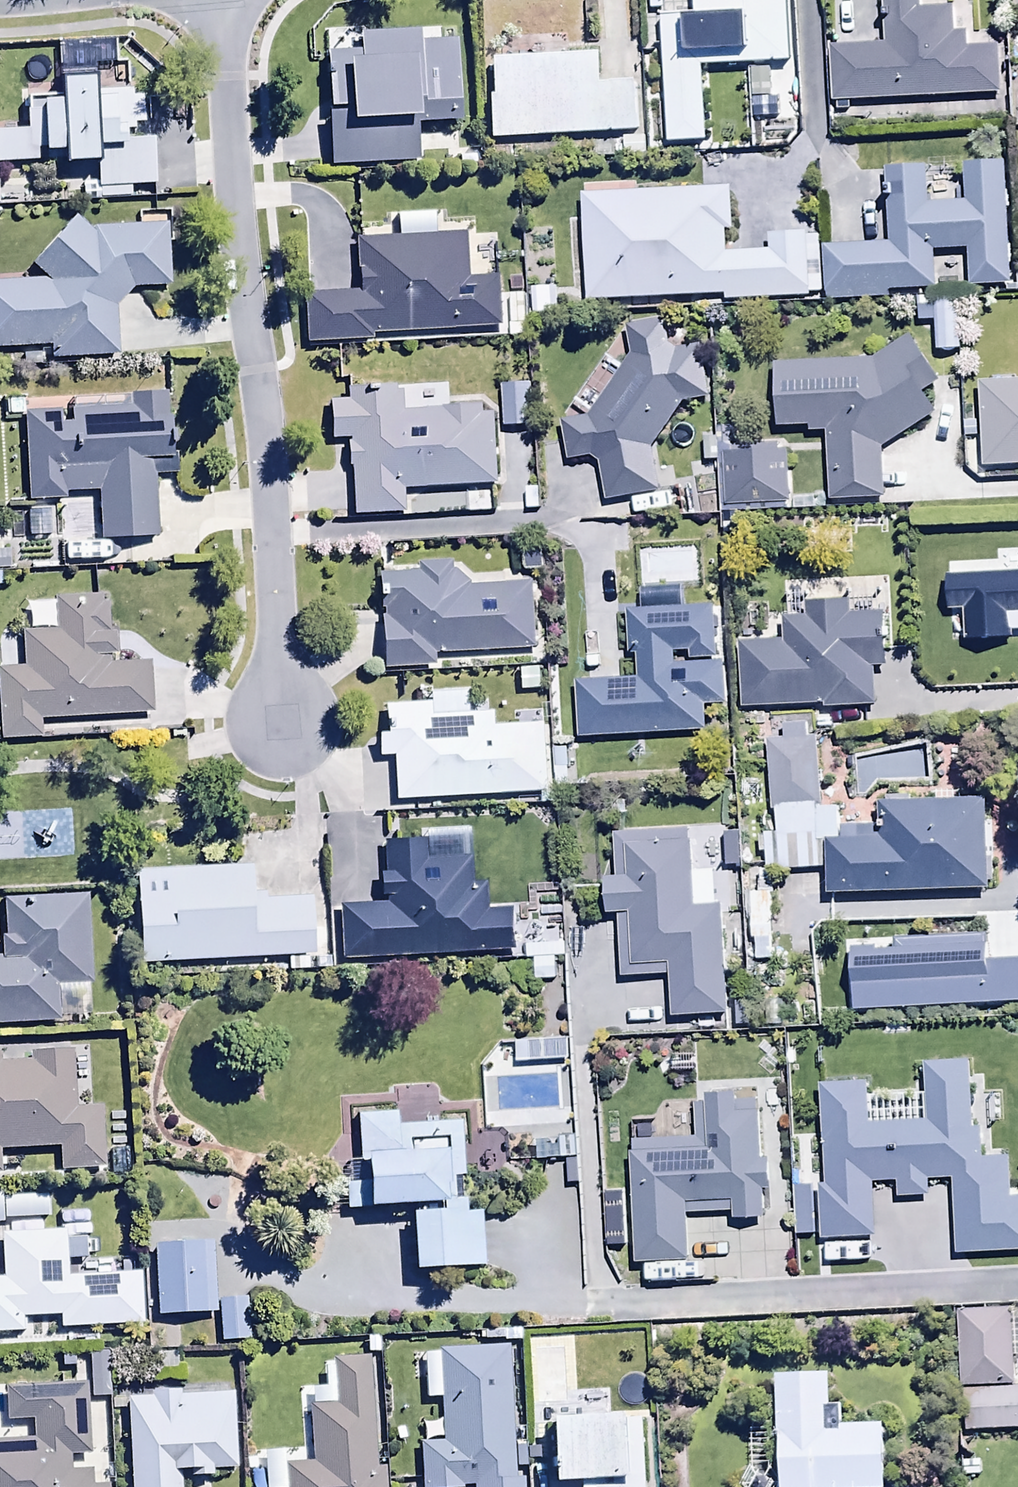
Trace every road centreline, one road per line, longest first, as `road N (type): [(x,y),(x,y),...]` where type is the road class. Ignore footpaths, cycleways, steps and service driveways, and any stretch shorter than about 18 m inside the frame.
road 1 (residential): [(285,723),(262,406),(231,172),(224,0)]

